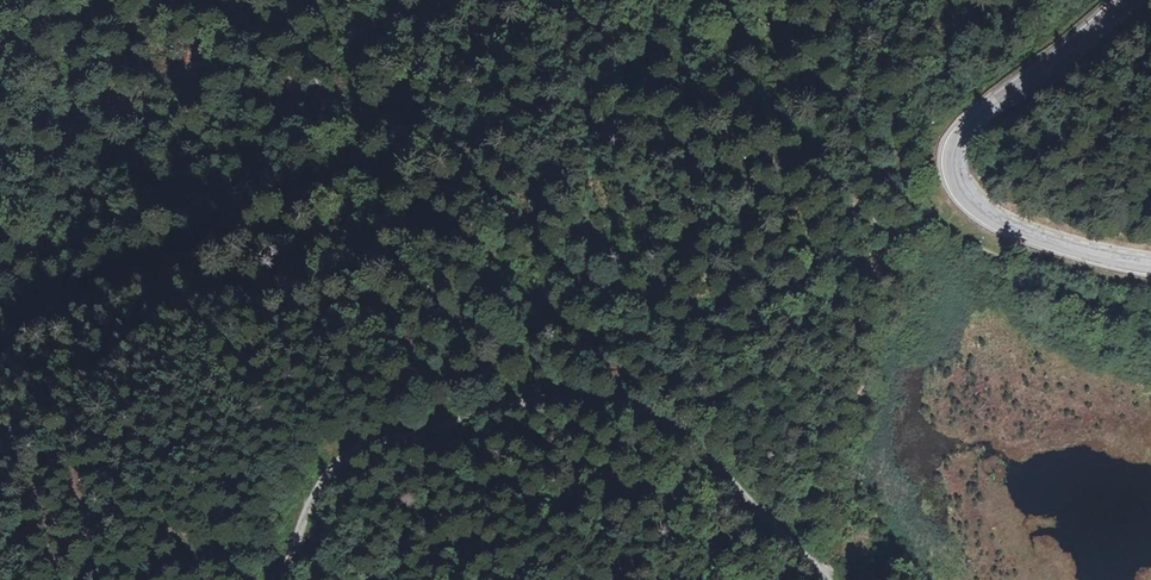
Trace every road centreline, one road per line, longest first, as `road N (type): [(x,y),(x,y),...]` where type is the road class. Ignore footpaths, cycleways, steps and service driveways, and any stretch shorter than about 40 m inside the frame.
road 1 (track): [(0,304),(55,300),(176,252),(466,114),(553,102),(698,126),(763,153),(861,217),(887,257)]
road 2 (secondary): [(1120,0),(962,130),(953,172),(965,199),(1020,232),(1150,268)]
road 3 (track): [(657,421),(633,408),(549,400),(503,405),(365,446),(326,478),(283,579)]
road 4 (track): [(830,579),(697,447),(657,421)]

